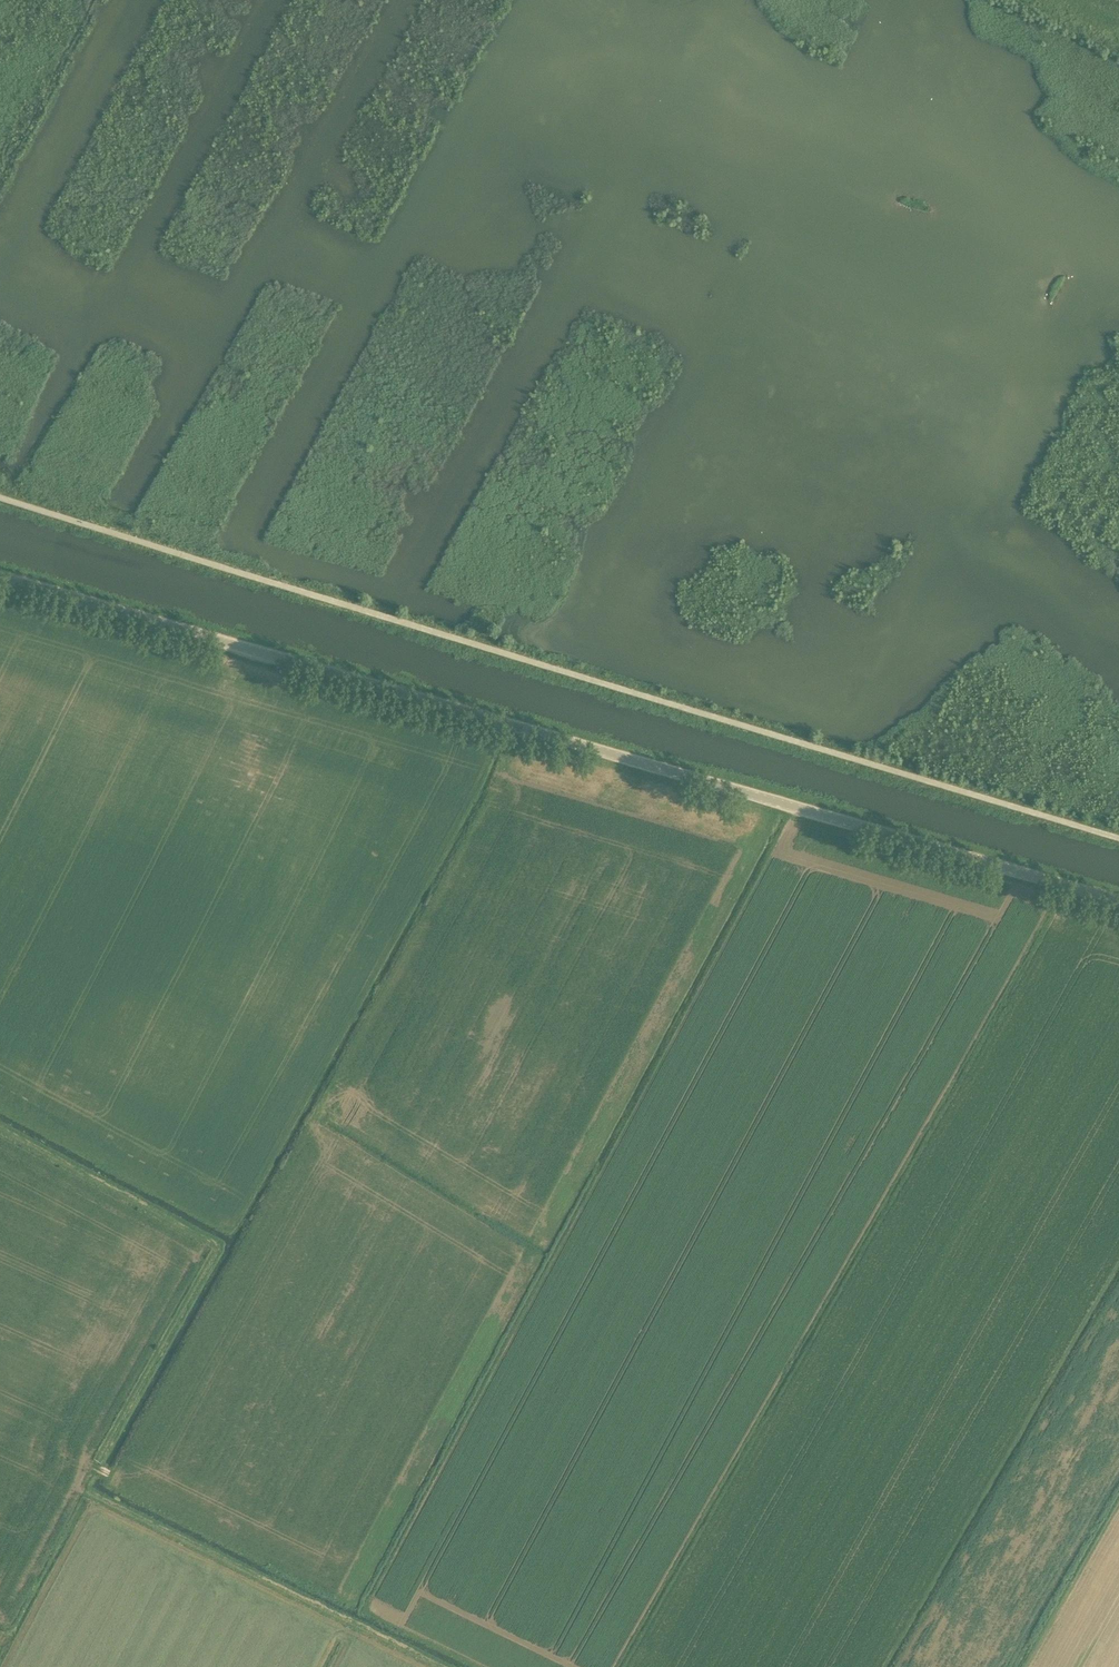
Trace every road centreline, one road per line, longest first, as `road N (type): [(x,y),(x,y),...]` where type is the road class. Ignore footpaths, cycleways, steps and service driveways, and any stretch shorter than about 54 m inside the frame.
road 1 (tertiary): [(1118,900),(0,576)]

